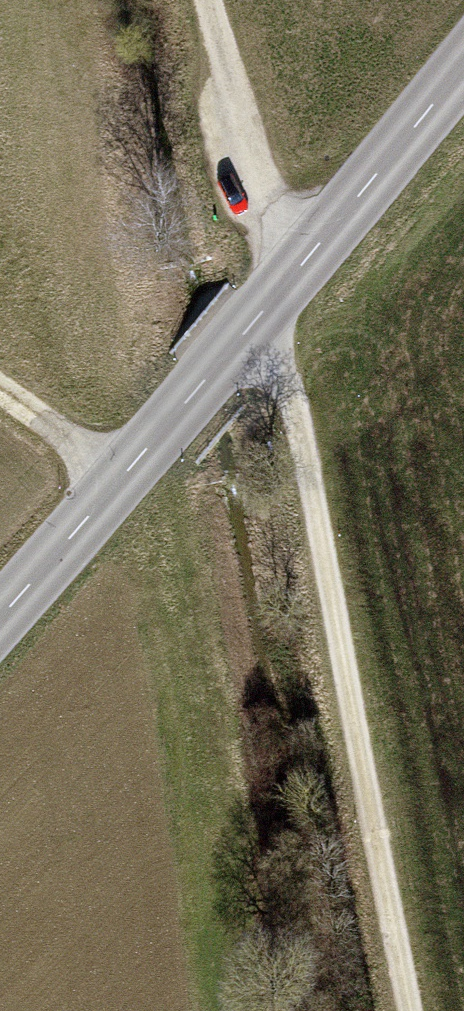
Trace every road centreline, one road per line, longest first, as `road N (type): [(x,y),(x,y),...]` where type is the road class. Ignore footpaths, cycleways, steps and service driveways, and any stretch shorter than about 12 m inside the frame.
road 1 (track): [(275,299),(406,1010)]
road 2 (secondary): [(0,615),(275,299),(463,61)]
road 3 (track): [(275,299),(206,0)]
road 4 (track): [(126,474),(0,388)]

